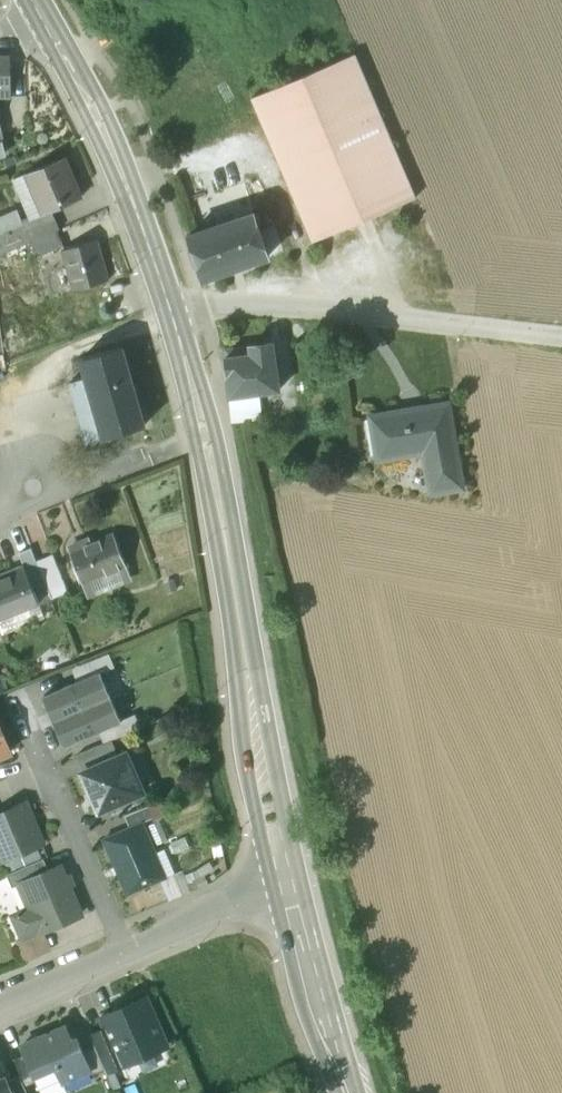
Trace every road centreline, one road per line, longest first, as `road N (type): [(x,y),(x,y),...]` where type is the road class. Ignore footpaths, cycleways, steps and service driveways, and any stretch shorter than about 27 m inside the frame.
road 1 (secondary): [(288,877),(205,438),(171,313)]
road 2 (residential): [(171,313),(221,303),(561,336)]
road 3 (secondary): [(171,313),(96,115),(48,32)]
road 4 (residential): [(126,946),(29,739)]
road 5 (secondary): [(349,1092),(288,877)]
road 6 (residential): [(288,877),(126,946)]
road 7 (residential): [(126,946),(0,1003)]

